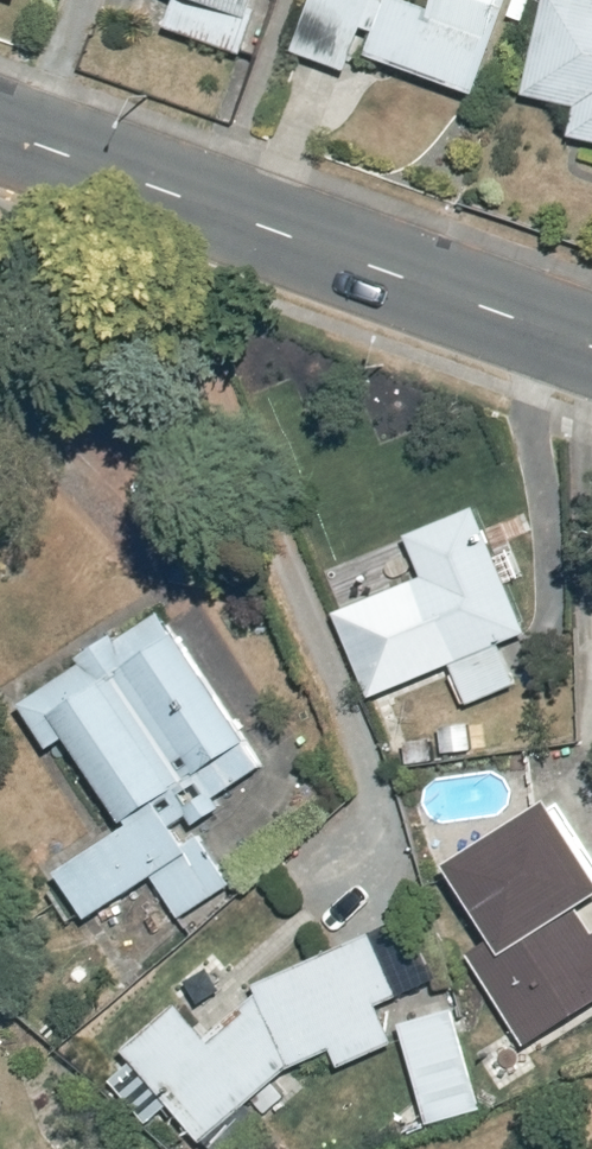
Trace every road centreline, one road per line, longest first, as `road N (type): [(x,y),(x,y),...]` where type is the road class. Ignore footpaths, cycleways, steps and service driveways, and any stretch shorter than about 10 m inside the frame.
road 1 (secondary): [(0,129),(591,344)]

